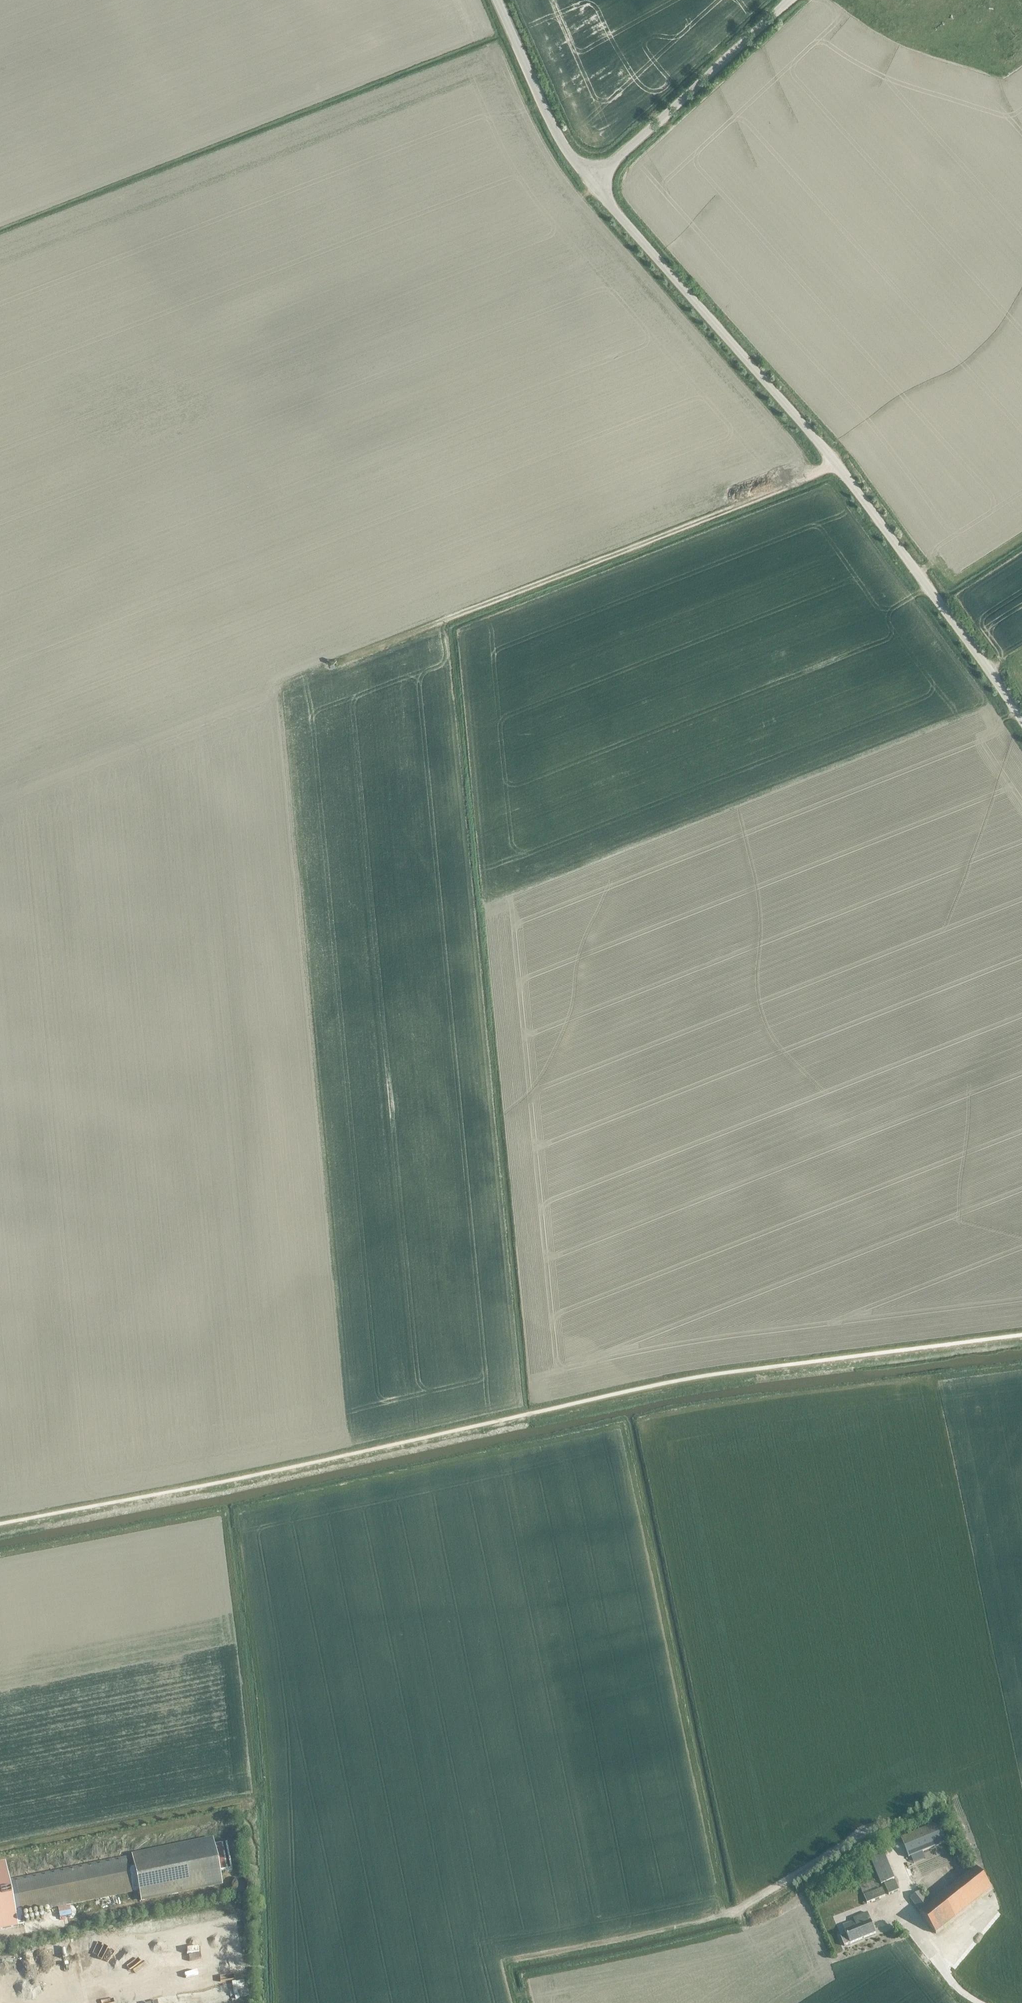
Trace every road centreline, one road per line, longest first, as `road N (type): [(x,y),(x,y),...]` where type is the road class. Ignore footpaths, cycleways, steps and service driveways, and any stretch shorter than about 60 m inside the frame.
road 1 (unclassified): [(1021,725),(828,460),(592,179)]
road 2 (unclassified): [(592,179),(789,0)]
road 3 (unclassified): [(592,179),(567,151),(497,0)]

